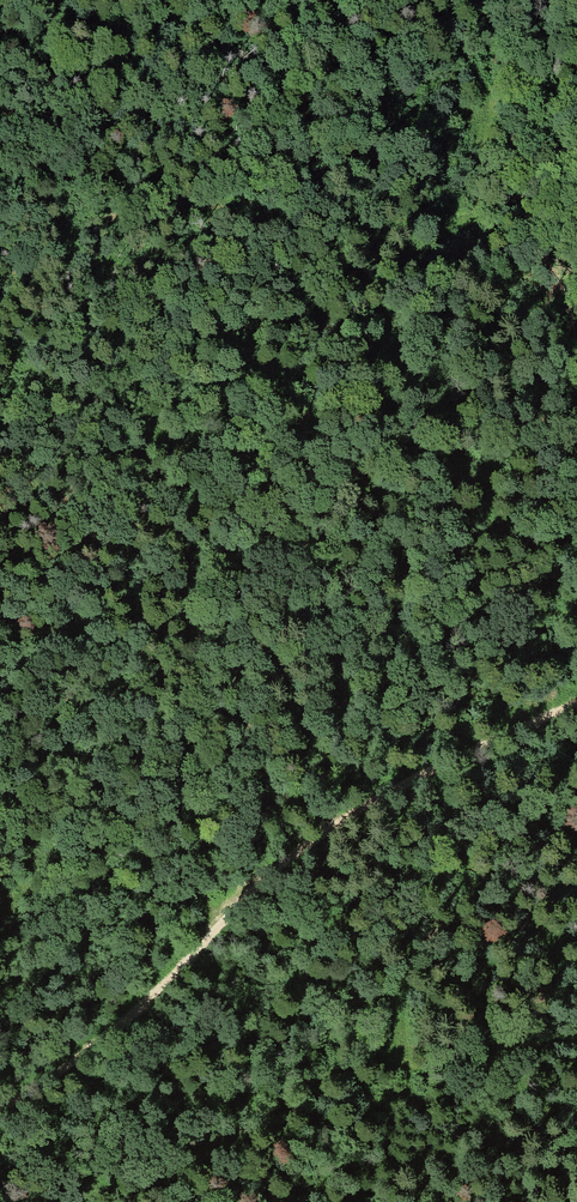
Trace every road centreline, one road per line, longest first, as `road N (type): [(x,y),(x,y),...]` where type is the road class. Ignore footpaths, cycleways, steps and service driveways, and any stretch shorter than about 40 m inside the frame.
road 1 (track): [(294,858),(147,446),(148,394),(265,171),(281,116),(277,0)]
road 2 (track): [(0,1106),(90,1050),(278,870),(360,809),(576,700)]
road 3 (track): [(496,0),(488,34),(492,101),(476,205),(360,303),(278,398),(197,442),(156,479)]
road 4 (track): [(576,618),(460,598),(362,566),(175,527)]

